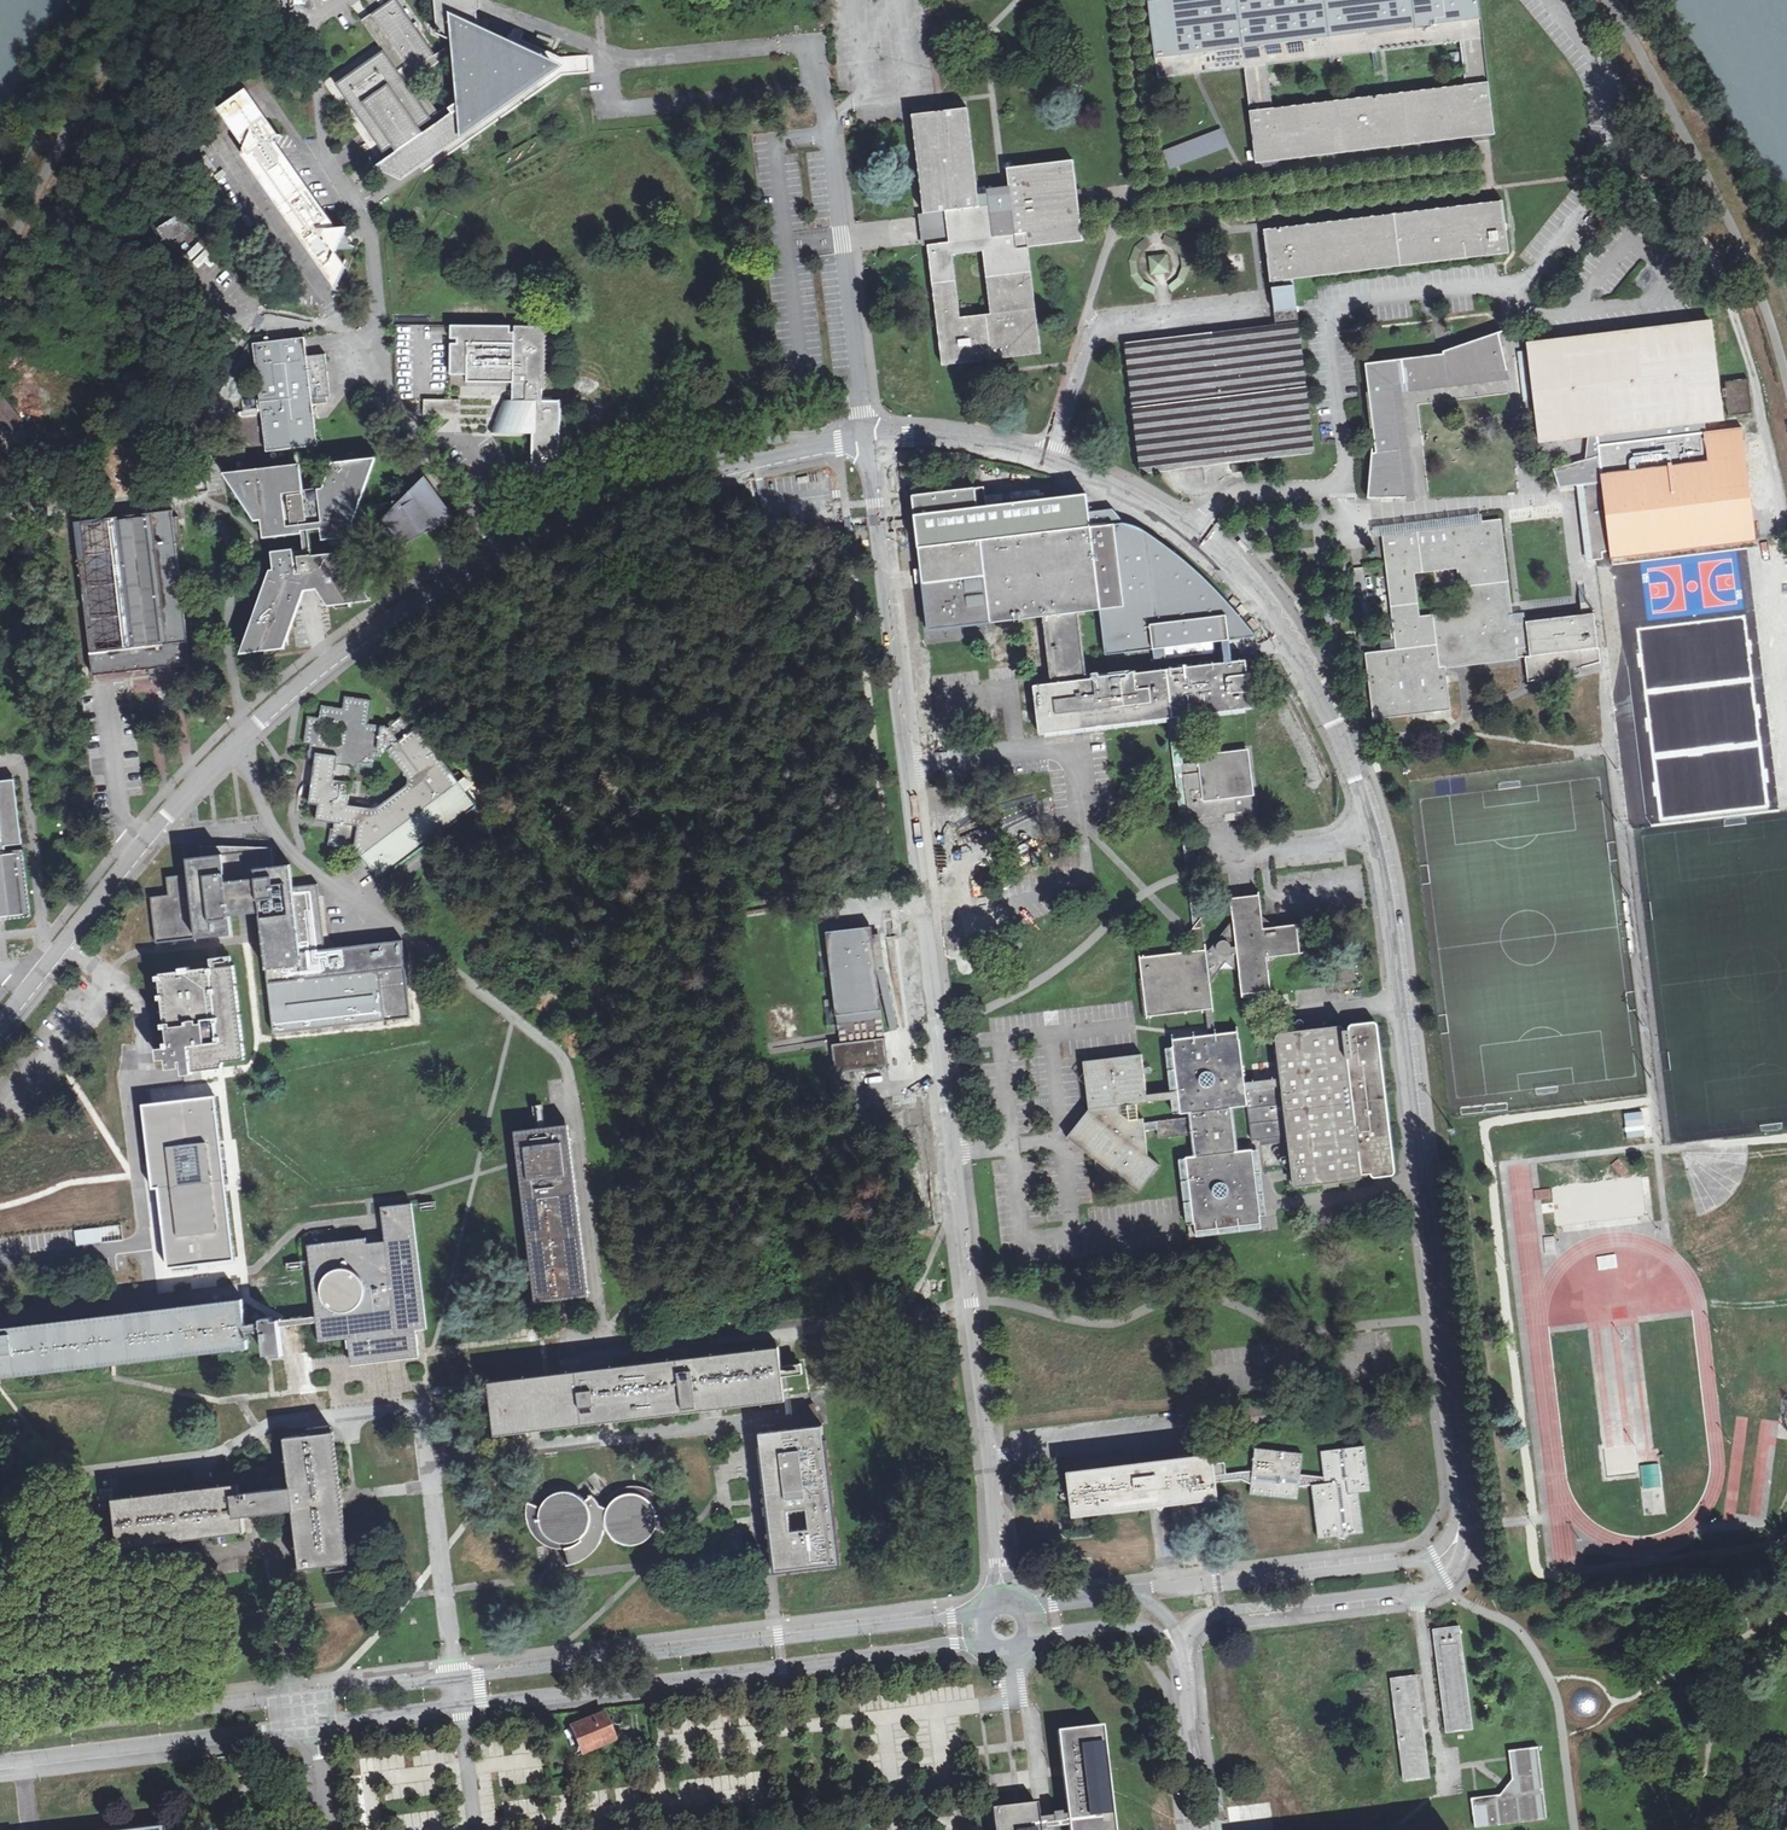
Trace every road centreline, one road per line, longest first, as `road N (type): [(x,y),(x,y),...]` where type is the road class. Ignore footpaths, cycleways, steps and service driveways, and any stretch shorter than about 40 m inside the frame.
road 1 (unclassified): [(1460,1492),(1383,884),(1348,751),(1290,635),(1215,544),(1114,481),(997,443),(868,441)]
road 2 (tertiary): [(868,441),(1003,1592)]
road 3 (tertiary): [(0,1024),(136,853),(245,734),(498,551),(620,498),(868,441)]
road 4 (unclassified): [(314,1718),(974,1647)]
road 5 (unclassified): [(971,1616),(312,1695)]
road 6 (unclassified): [(1180,1653),(1188,1625),(1201,1616),(1429,1588),(1465,1556),(1460,1492)]
road 7 (unclassified): [(1460,1492),(1448,1539),(1406,1563),(1126,1594)]
road 8 (unclassified): [(0,1760),(314,1718)]
road 9 (unclassified): [(312,1695),(0,1733)]
road 10 (tertiary): [(1036,1644),(1143,1630),(1161,1638),(1182,1672)]

